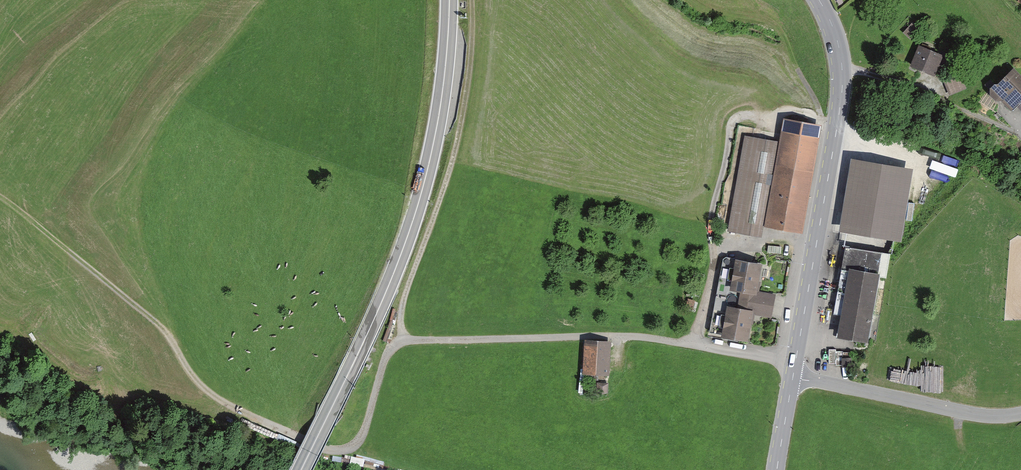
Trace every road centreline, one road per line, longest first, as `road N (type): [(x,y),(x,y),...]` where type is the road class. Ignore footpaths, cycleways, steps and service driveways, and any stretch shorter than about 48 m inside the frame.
road 1 (track): [(0,195),(165,332),(204,389),(331,450),(360,438),(386,358),(407,340),(638,335)]
road 2 (trunk): [(450,0),(437,124),(419,203),(301,469)]
road 3 (secondary): [(794,377),(842,93),(839,50),(818,0)]
road 4 (track): [(837,134),(821,117),(787,110),(730,126),(693,343)]
road 5 (unclassified): [(794,377),(961,413),(1020,415)]

